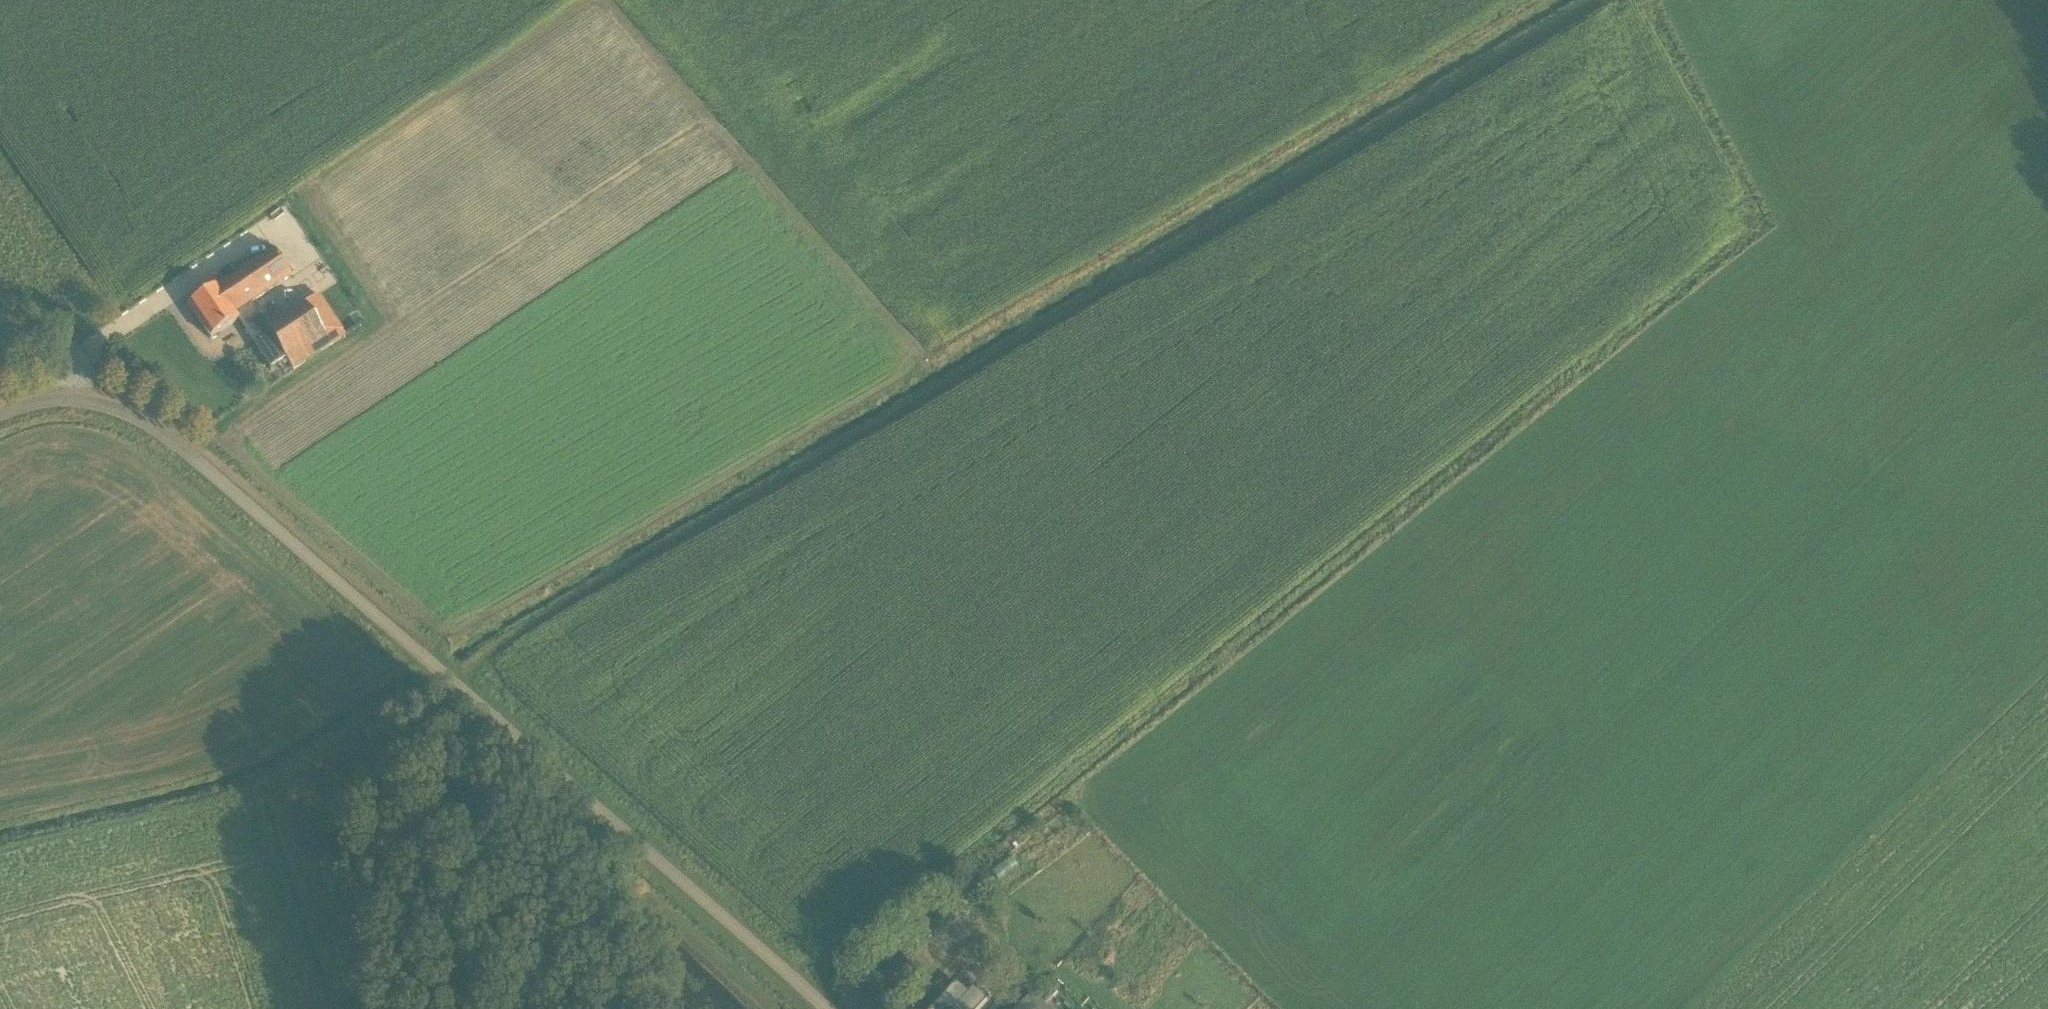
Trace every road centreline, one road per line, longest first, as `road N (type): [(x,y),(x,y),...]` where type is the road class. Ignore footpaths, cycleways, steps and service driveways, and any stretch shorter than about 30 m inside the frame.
road 1 (unclassified): [(815,1008),(161,428),(108,403),(44,398),(0,413)]
road 2 (track): [(450,688),(963,375)]
road 3 (track): [(953,356),(639,0)]

